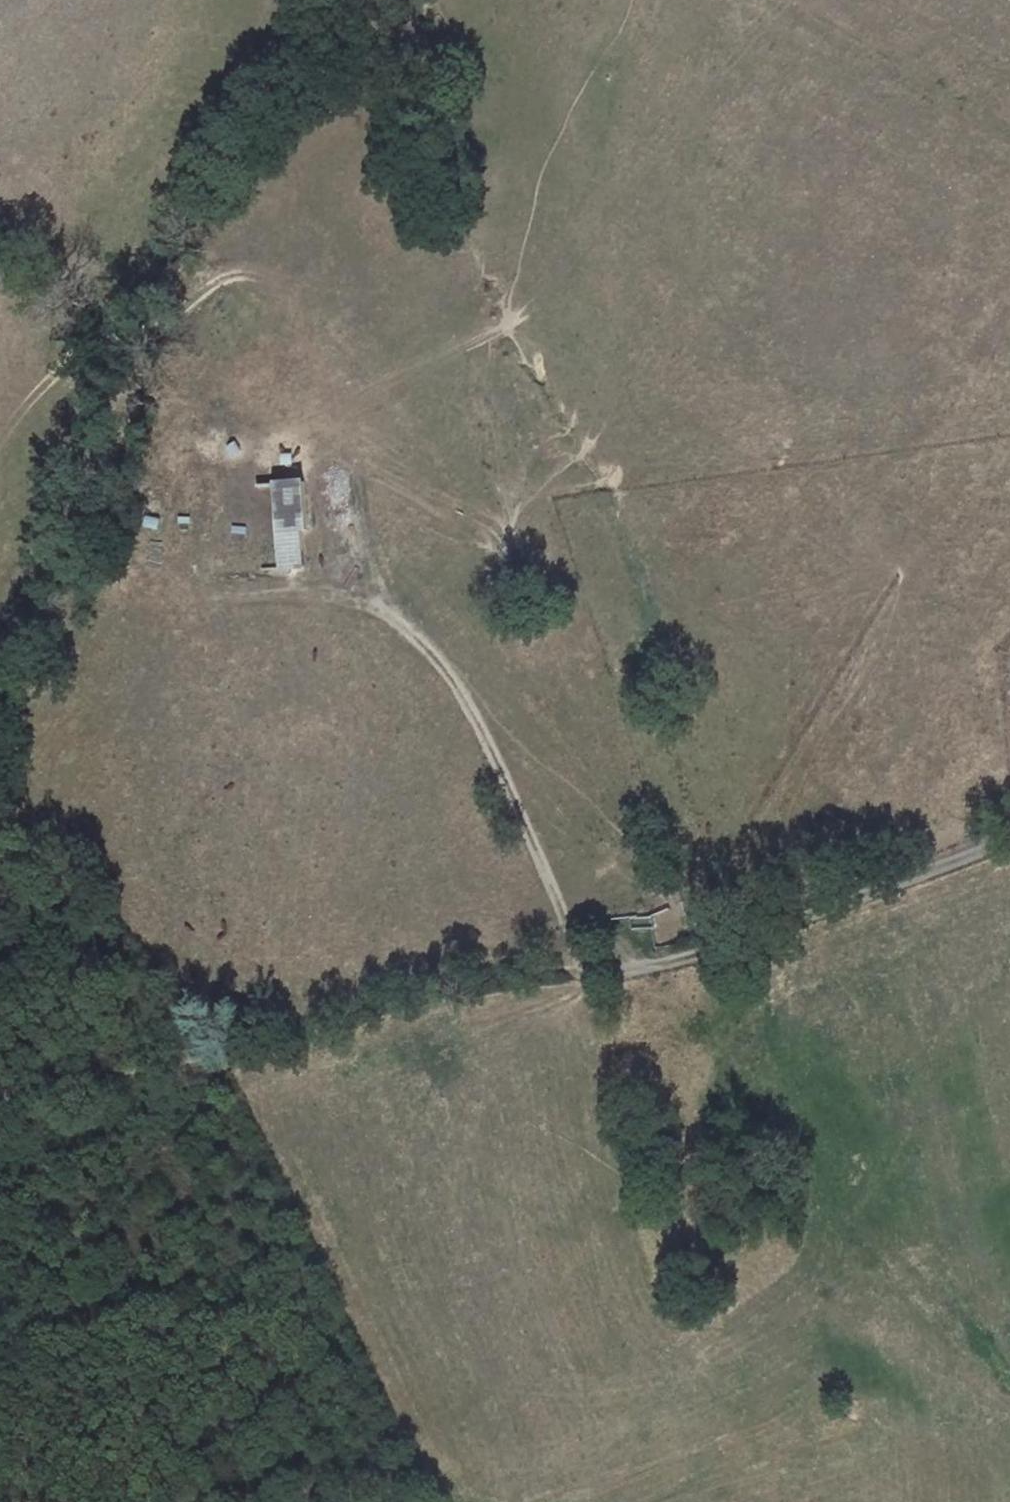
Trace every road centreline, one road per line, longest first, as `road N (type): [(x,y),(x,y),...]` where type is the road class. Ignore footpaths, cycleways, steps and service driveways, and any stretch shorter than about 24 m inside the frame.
road 1 (track): [(0,1101),(225,1061),(417,1002),(710,950),(1009,840)]
road 2 (track): [(583,971),(463,708),(435,666),(323,571)]

